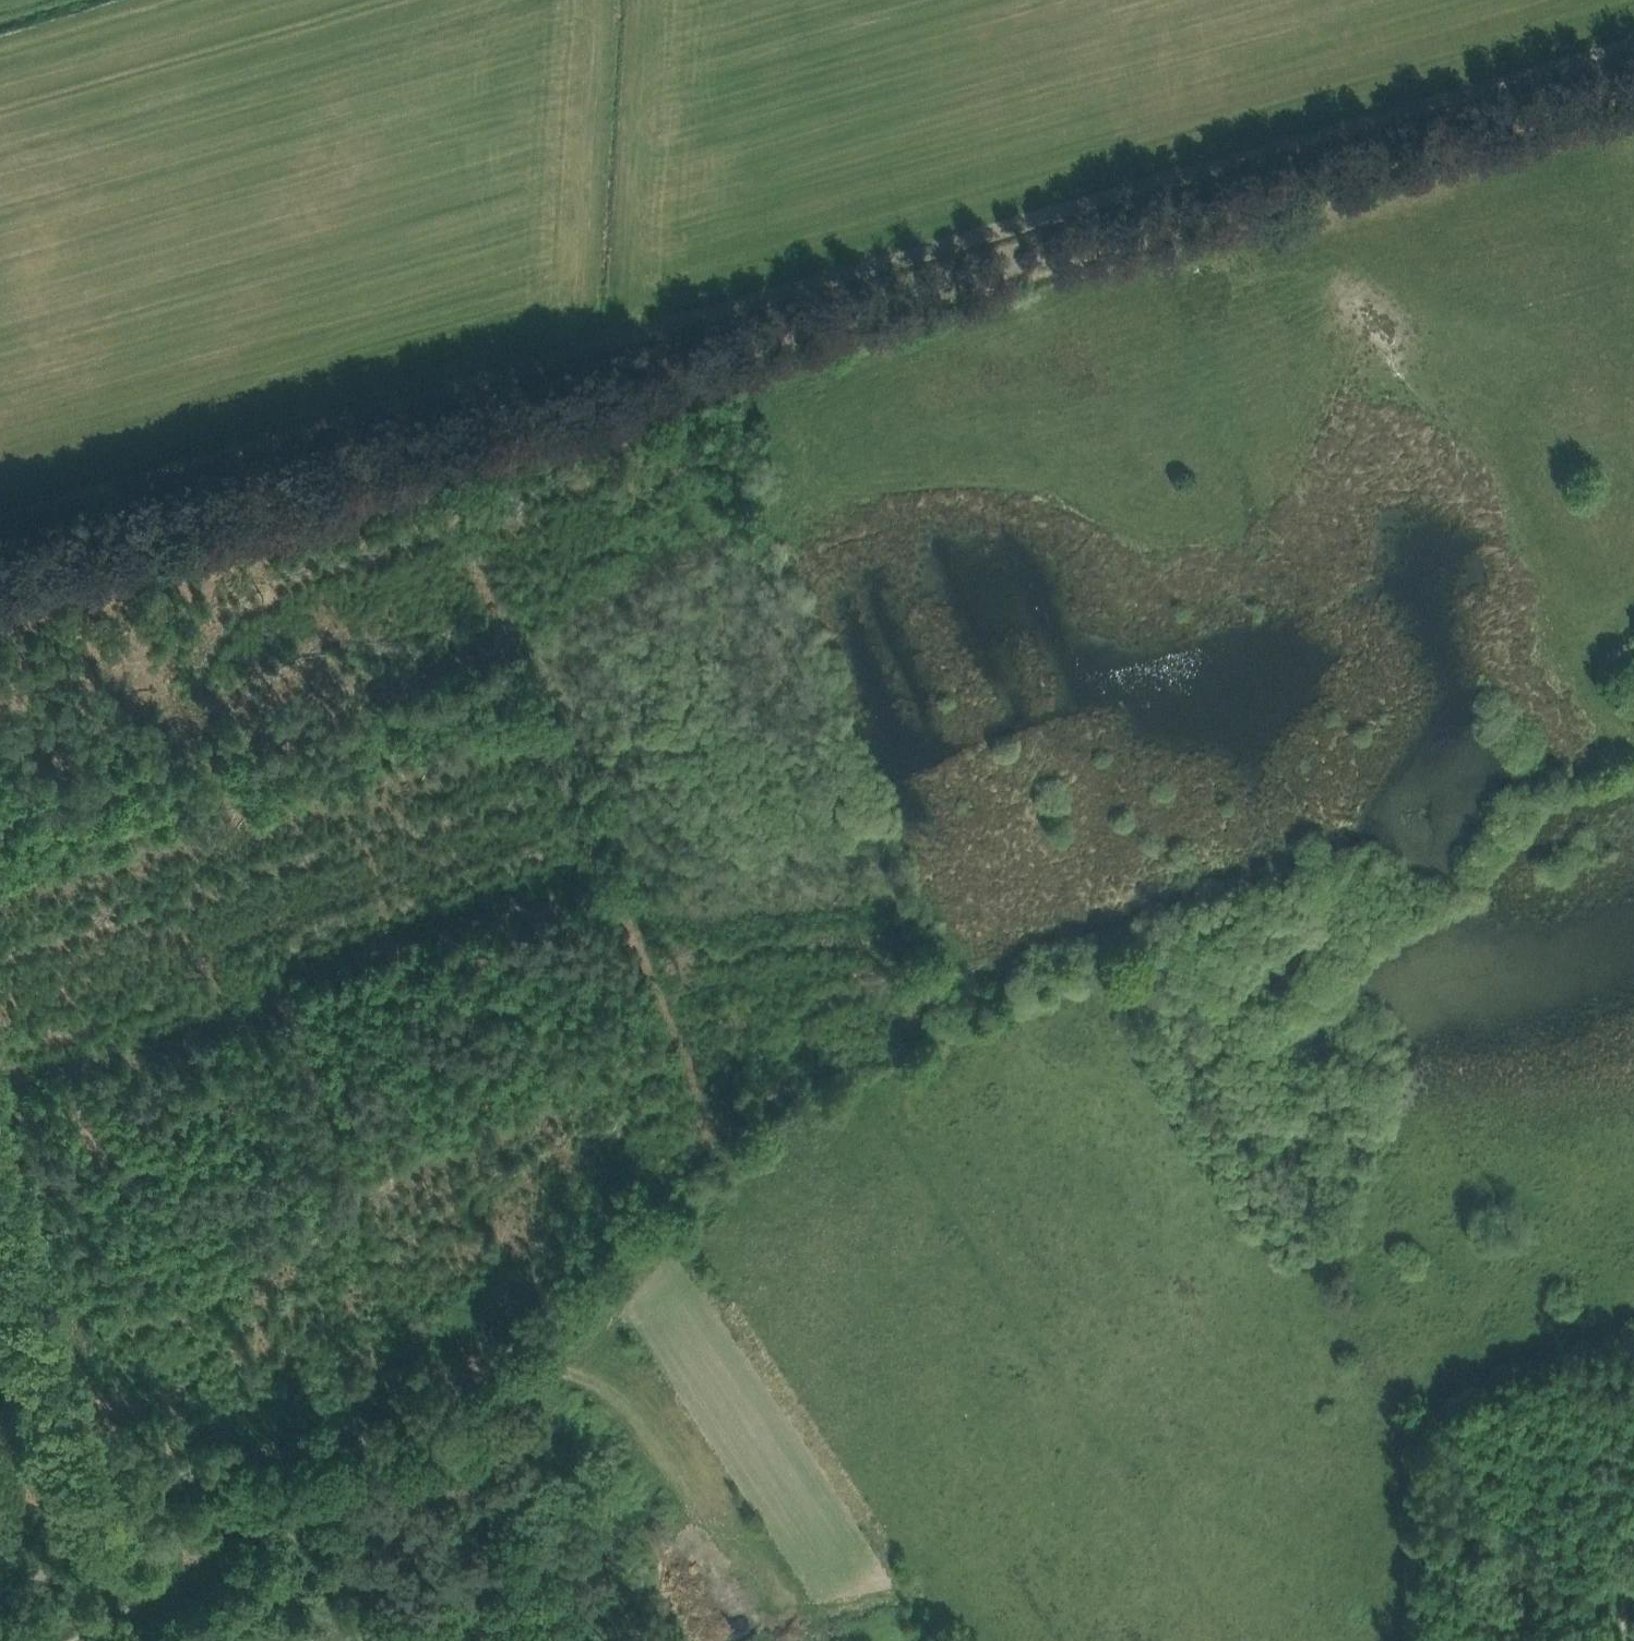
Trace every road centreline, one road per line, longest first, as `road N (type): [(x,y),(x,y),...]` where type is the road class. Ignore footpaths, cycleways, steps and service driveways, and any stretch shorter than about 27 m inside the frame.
road 1 (unclassified): [(0,559),(1633,82)]
road 2 (track): [(105,1487),(0,1162)]

